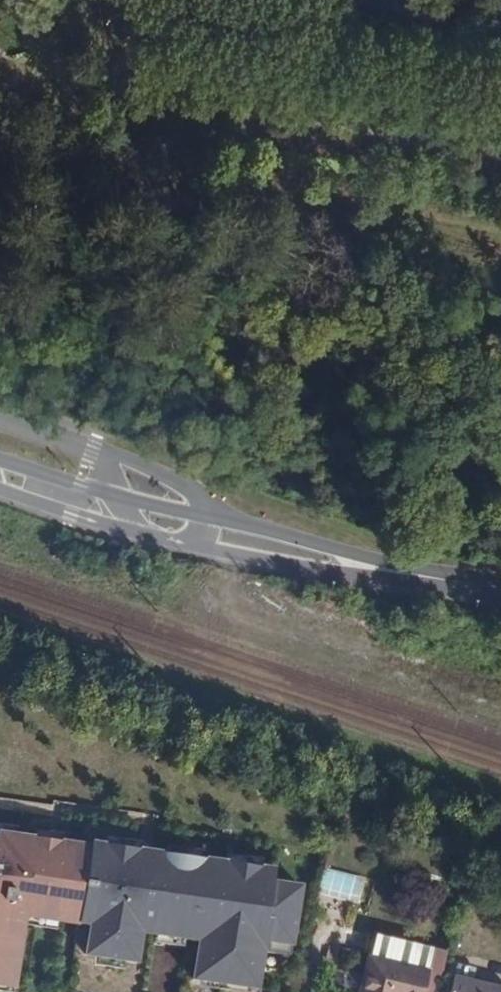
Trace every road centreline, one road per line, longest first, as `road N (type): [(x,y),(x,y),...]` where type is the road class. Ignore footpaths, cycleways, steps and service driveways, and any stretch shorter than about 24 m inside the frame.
road 1 (track): [(500,234),(0,150)]
road 2 (secondary): [(188,543),(320,569),(461,584)]
road 3 (secondary): [(461,584),(207,518)]
road 4 (secondary): [(0,490),(140,535)]
road 5 (unclassified): [(207,518),(201,499),(181,481),(101,453)]

